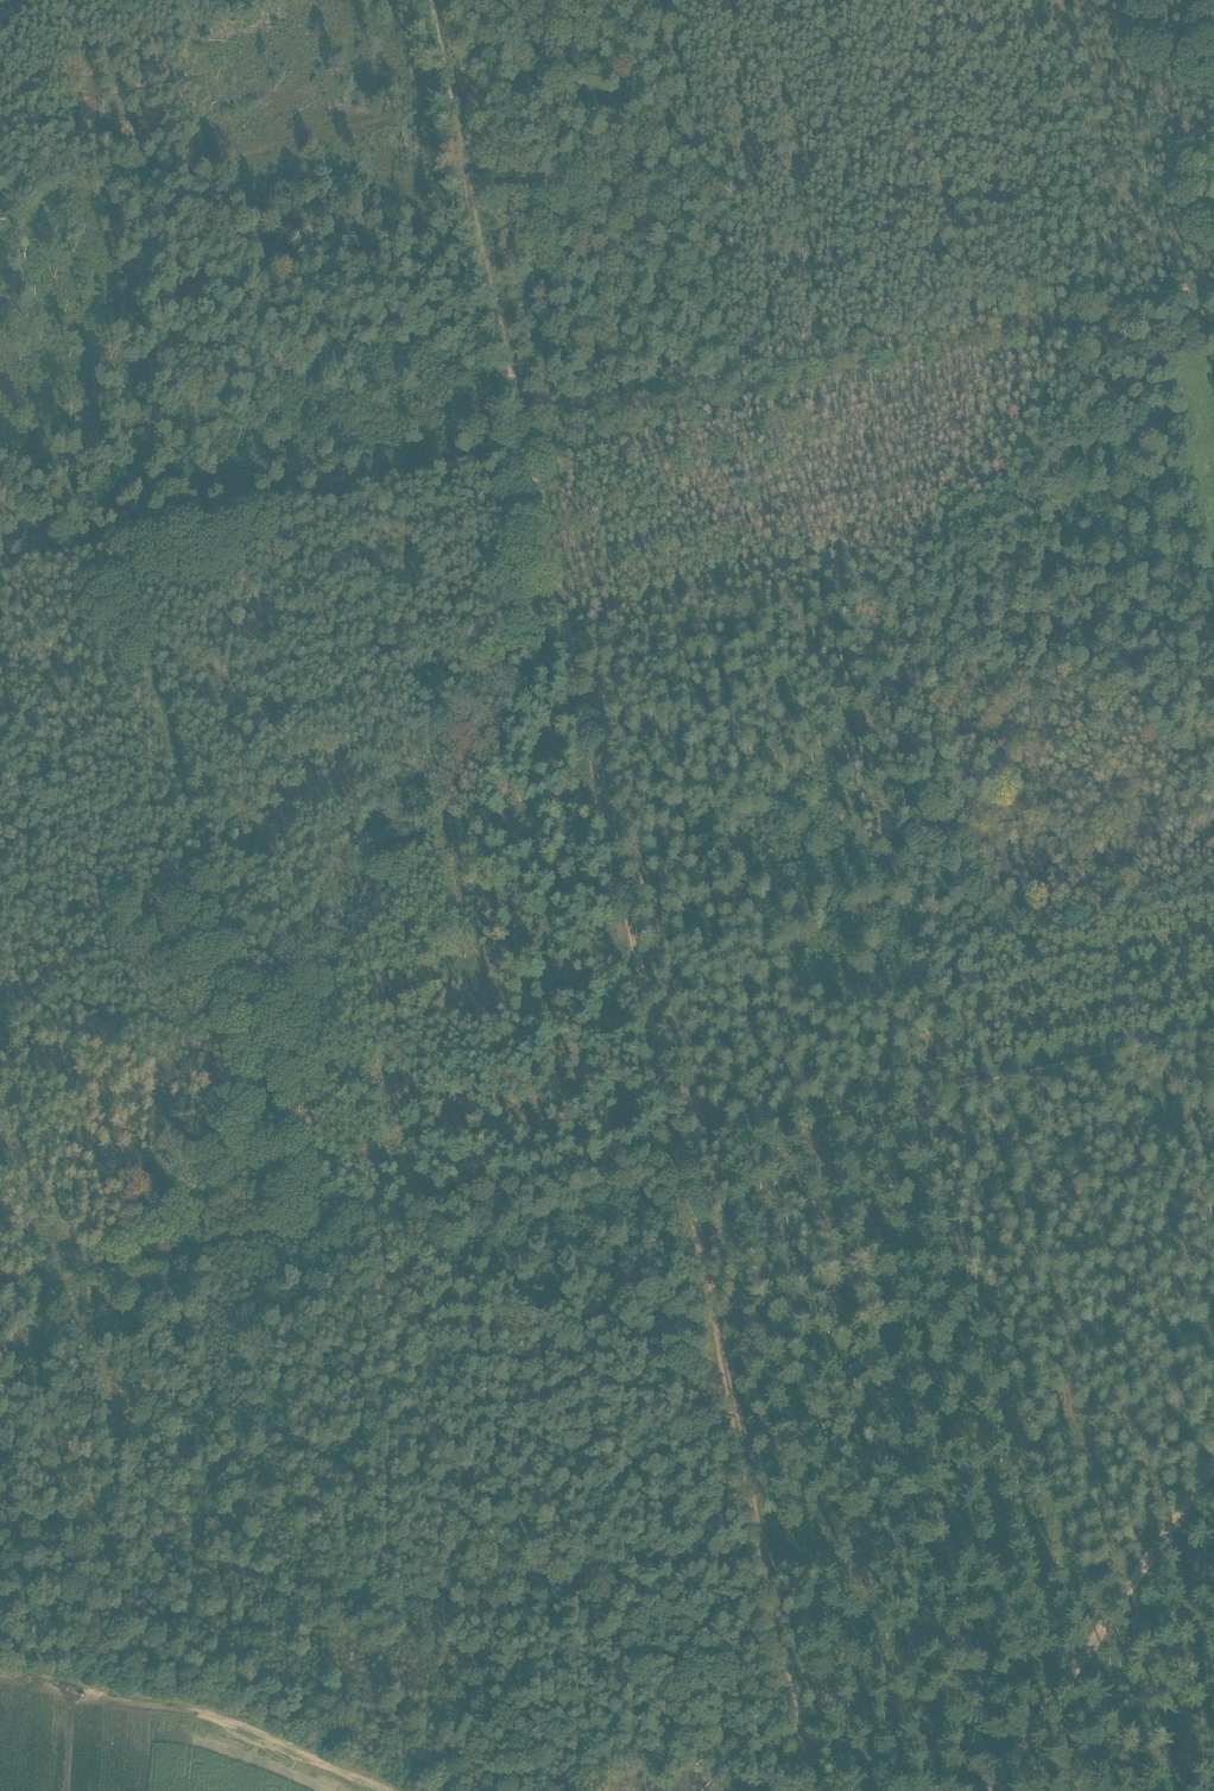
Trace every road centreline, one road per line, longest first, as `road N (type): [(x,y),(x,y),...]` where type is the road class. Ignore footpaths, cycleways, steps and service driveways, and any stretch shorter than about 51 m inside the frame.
road 1 (track): [(9,1527),(395,1604),(764,1553)]
road 2 (track): [(306,1226),(114,539)]
road 3 (track): [(573,667),(816,613),(917,577),(978,525),(1042,437),(1102,321)]
road 4 (track): [(1102,321),(526,450)]
road 5 (track): [(1213,1031),(679,1145)]
road 6 (track): [(679,1145),(573,667)]
road 7 (track): [(526,450),(430,0)]
road 8 (track): [(526,450),(114,539)]
road 9 (track): [(679,1145),(764,1553)]
road 10 (track): [(1213,1455),(986,1790)]
road 11 (track): [(306,1226),(679,1145)]
road 12 (track): [(398,1790),(200,1710),(36,1677)]
road 13 (track): [(0,1293),(306,1226)]
road 14 (track): [(764,1553),(818,1790)]
road 15 (track): [(573,667),(526,450)]
road 16 (track): [(36,1677),(9,1527)]

